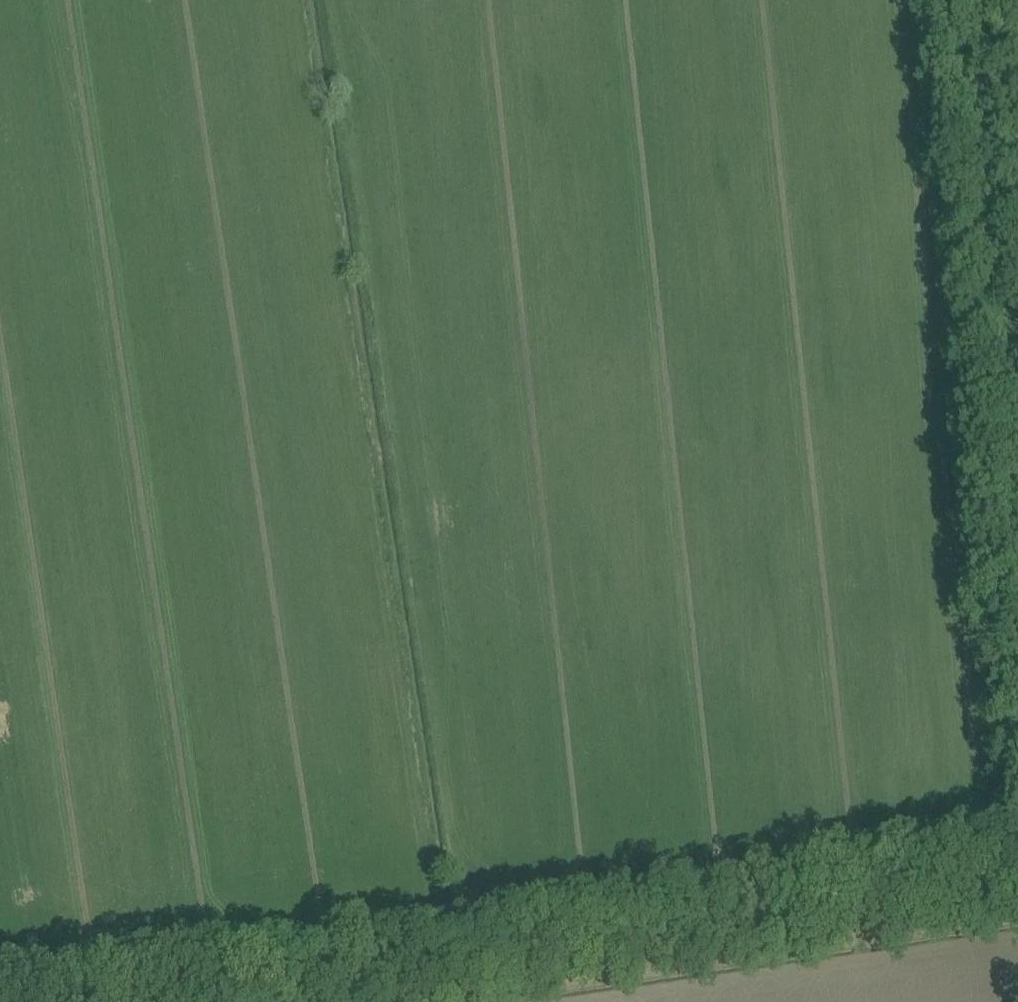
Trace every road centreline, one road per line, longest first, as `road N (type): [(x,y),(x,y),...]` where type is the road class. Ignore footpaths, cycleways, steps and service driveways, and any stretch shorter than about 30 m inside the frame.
road 1 (track): [(971,0),(1017,468)]

